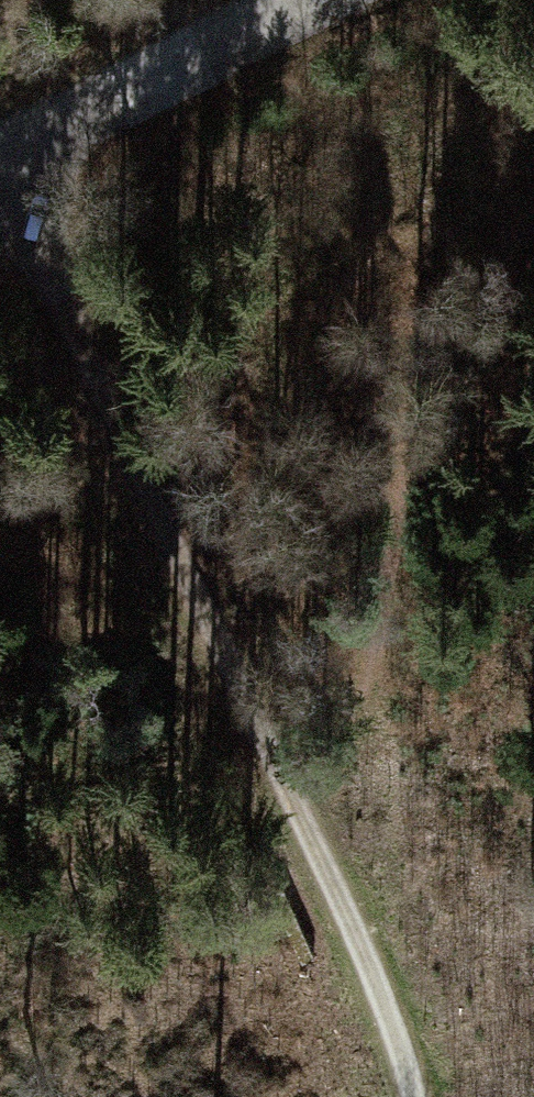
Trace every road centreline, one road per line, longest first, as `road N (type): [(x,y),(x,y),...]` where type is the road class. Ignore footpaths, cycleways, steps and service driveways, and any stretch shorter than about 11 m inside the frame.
road 1 (track): [(415,1096),(370,977),(0,193)]
road 2 (track): [(533,239),(460,358),(389,550),(379,657),(386,836),(370,977)]
road 3 (tertiary): [(312,0),(0,155)]

